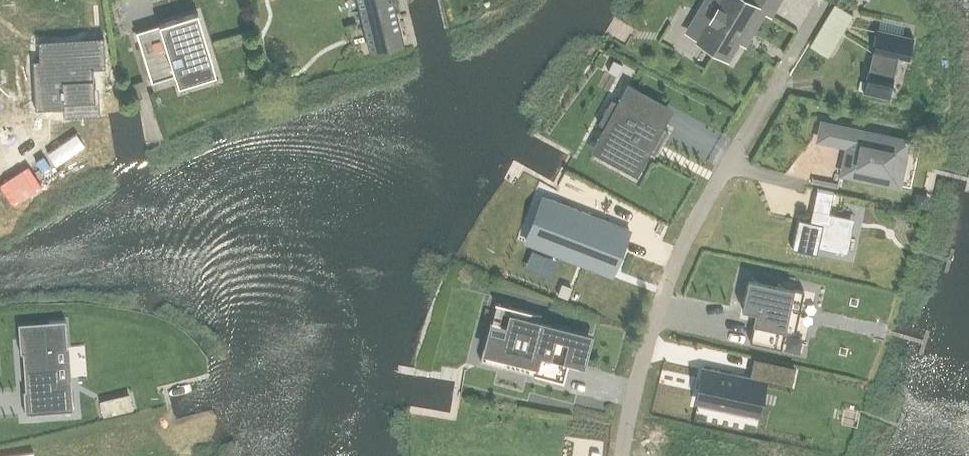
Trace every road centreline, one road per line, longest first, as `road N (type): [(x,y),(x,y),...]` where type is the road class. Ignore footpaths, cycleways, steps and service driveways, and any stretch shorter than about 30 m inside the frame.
road 1 (residential): [(624,455),(632,395),(693,230),(781,81)]

